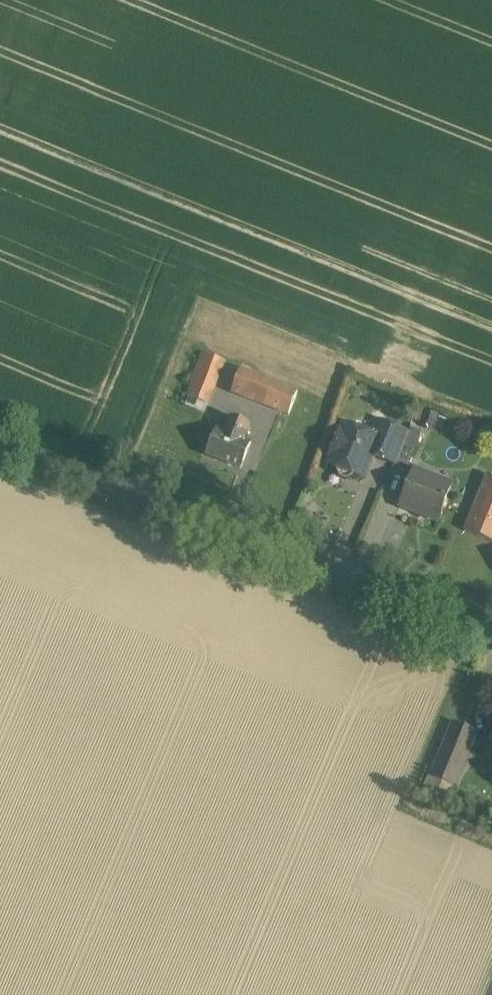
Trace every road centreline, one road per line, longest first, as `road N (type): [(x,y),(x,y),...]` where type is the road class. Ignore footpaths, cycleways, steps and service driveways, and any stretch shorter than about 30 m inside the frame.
road 1 (residential): [(491,638),(0,441)]

